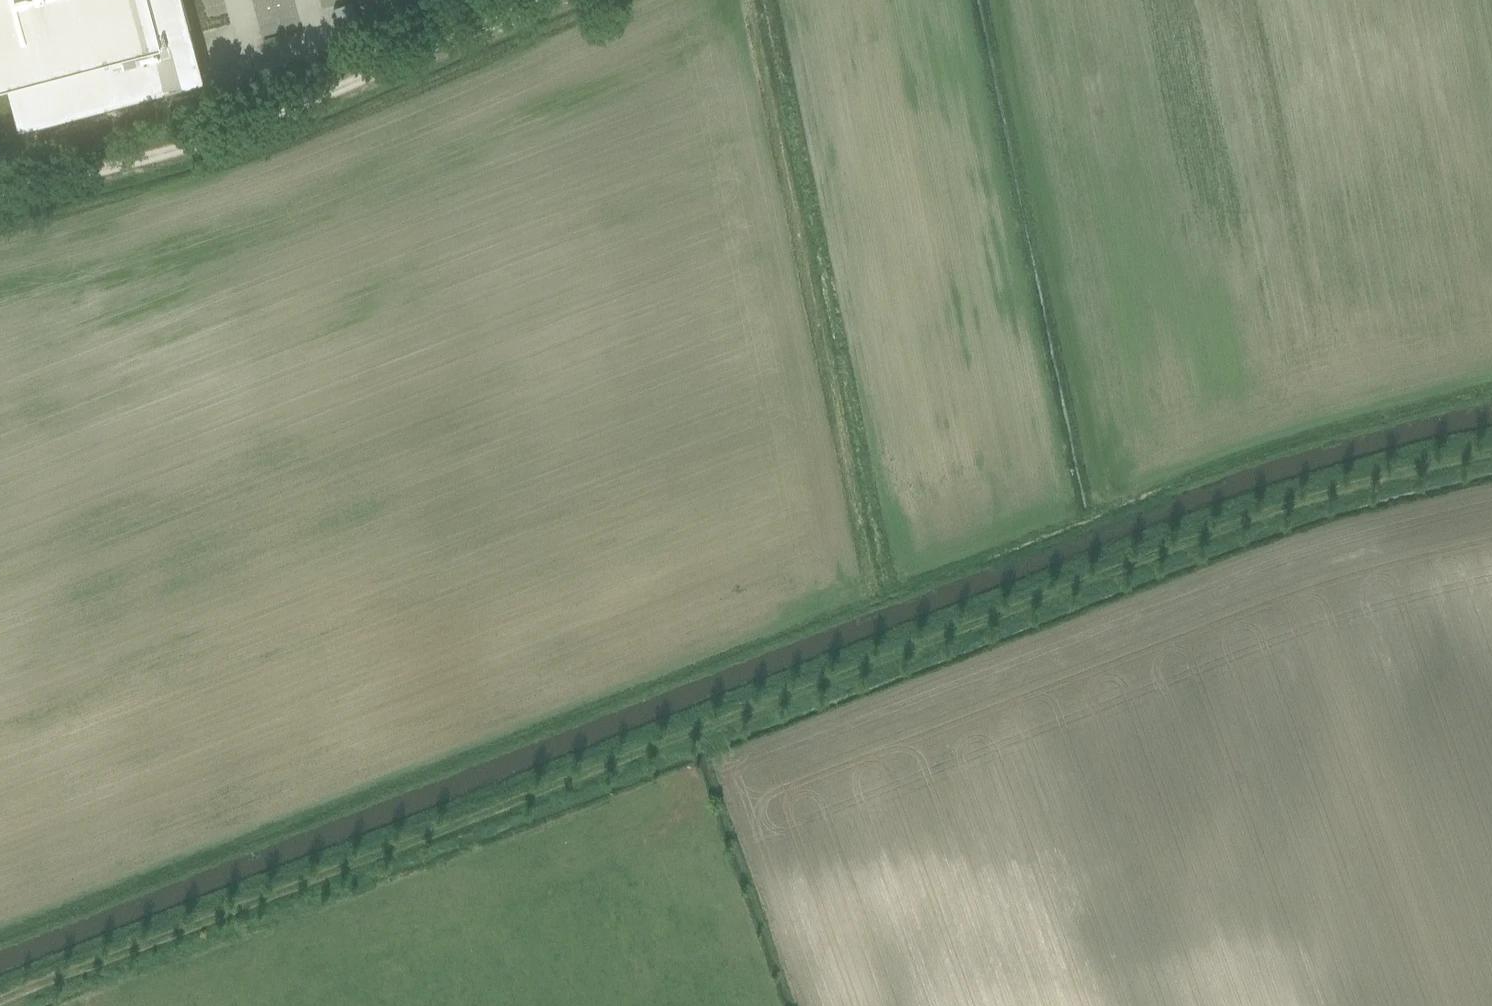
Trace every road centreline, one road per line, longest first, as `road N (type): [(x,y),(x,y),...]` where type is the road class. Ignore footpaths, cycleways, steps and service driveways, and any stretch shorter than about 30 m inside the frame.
road 1 (track): [(1491,453),(1339,490),(1080,583),(2,1005)]
road 2 (track): [(0,205),(329,113),(594,0)]

